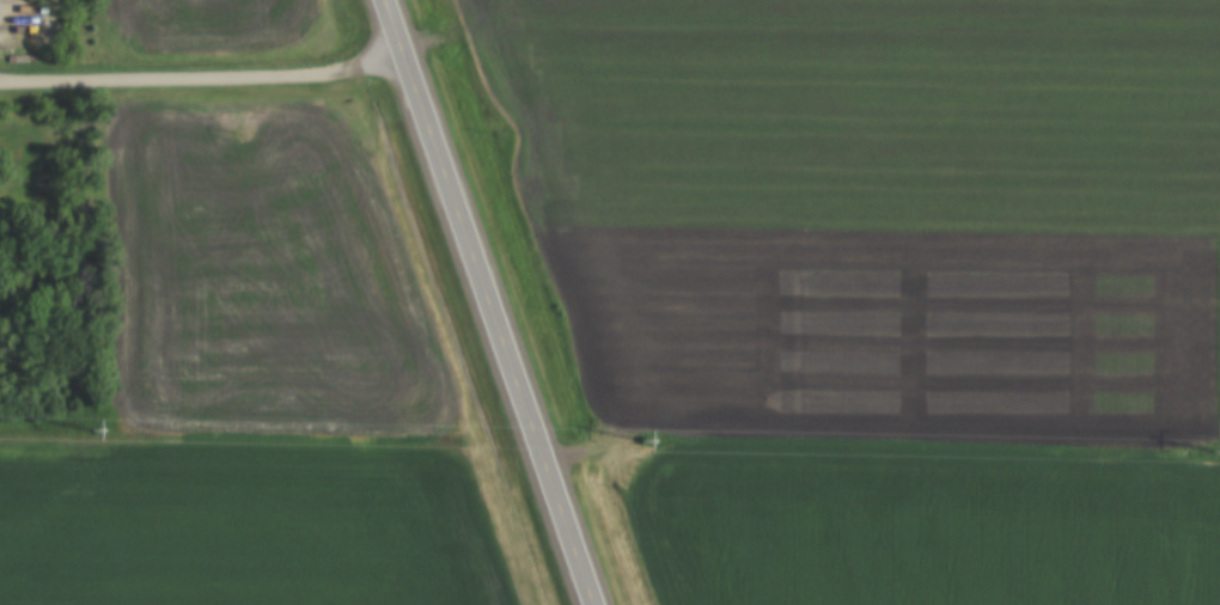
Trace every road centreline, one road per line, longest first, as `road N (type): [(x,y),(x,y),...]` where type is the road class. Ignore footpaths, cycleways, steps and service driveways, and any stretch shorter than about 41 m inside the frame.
road 1 (primary): [(592,604),(382,0)]

